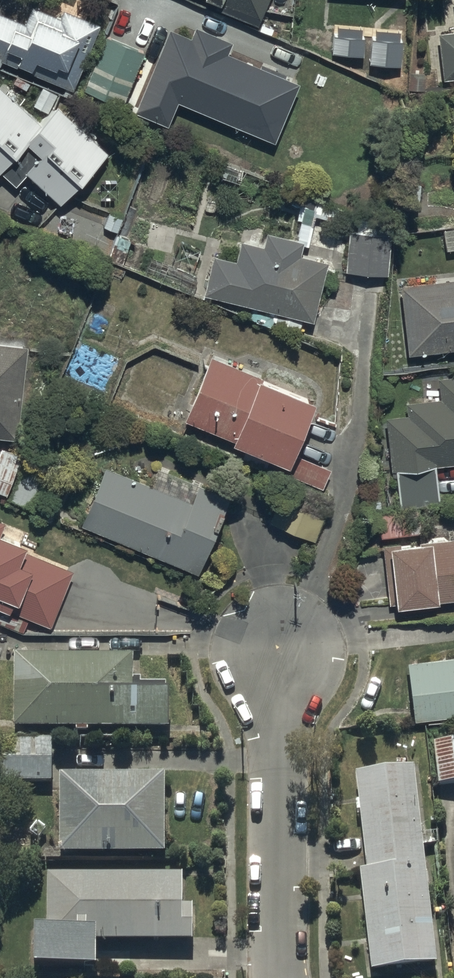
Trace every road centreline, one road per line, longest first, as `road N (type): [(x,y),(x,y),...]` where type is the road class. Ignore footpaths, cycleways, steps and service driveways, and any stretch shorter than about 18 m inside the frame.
road 1 (residential): [(279,977),(282,655)]

